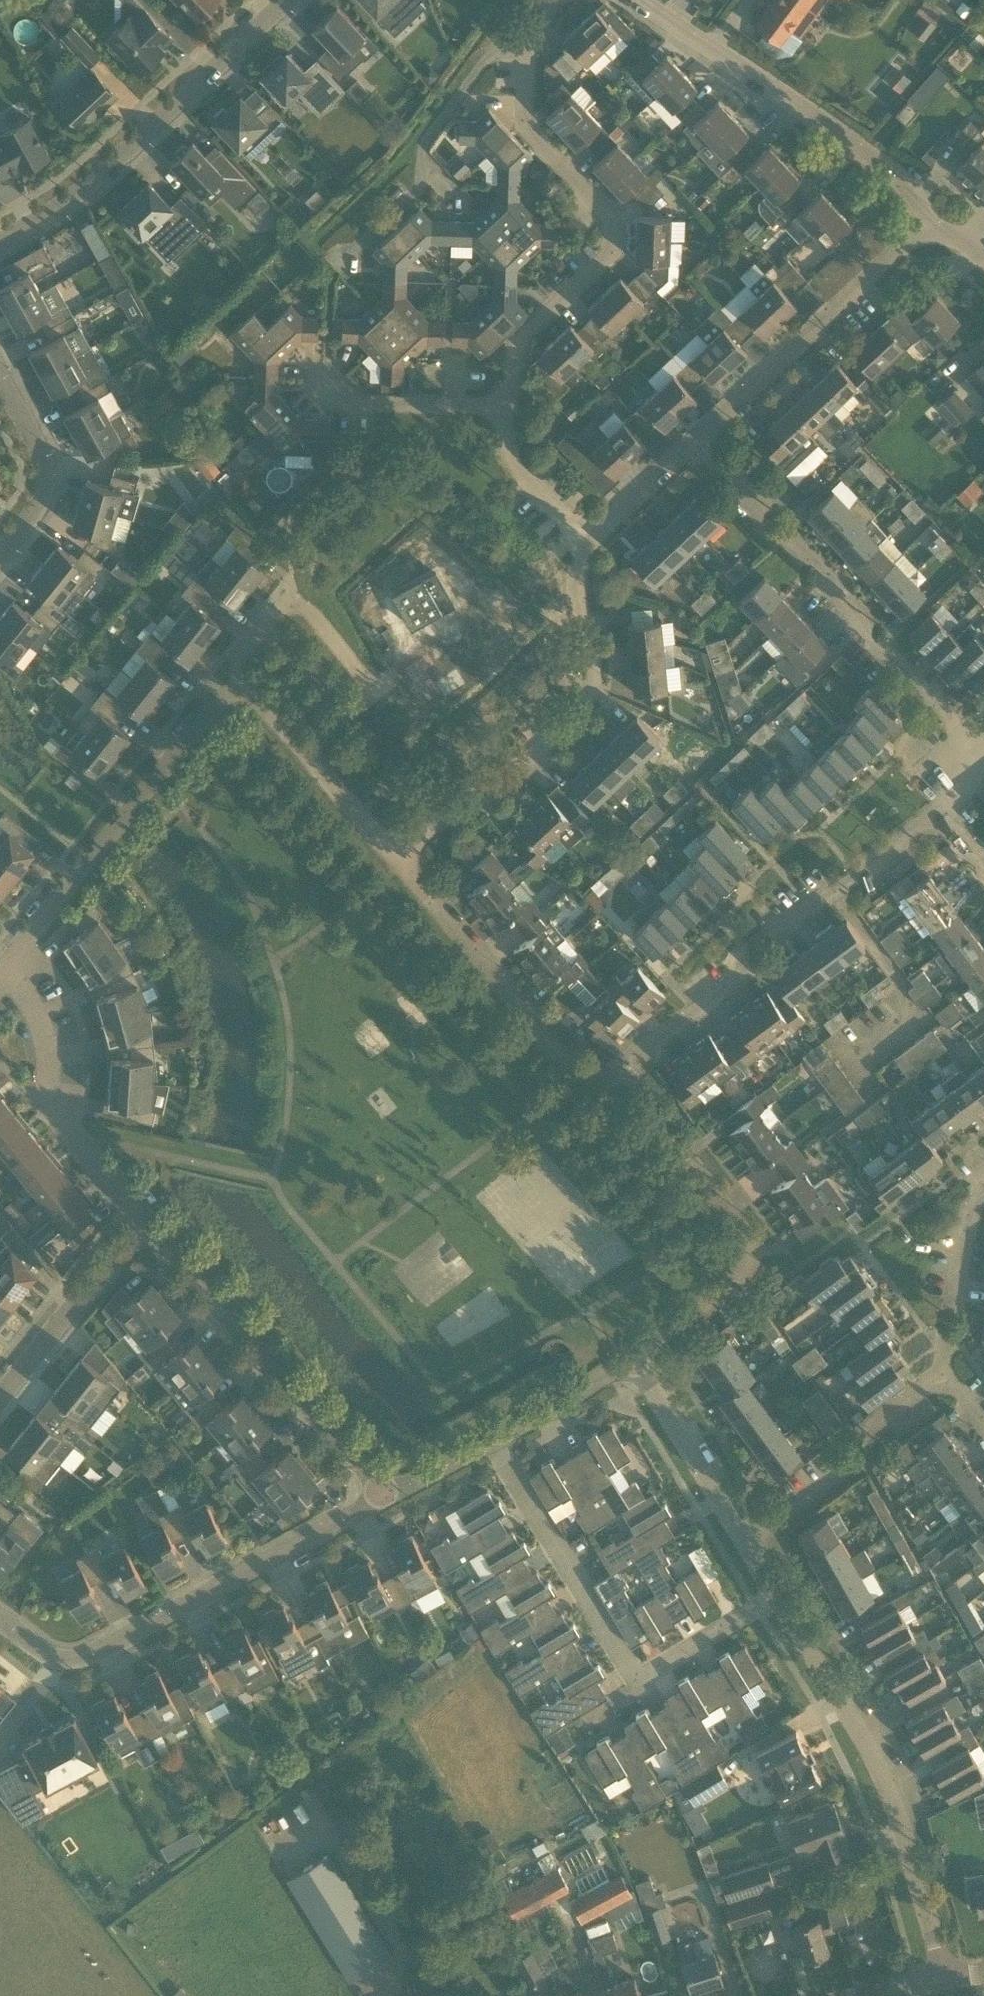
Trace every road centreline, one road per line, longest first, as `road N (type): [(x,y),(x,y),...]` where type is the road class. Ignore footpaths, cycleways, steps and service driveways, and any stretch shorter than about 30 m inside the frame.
road 1 (residential): [(953,802),(959,731),(709,434)]
road 2 (residential): [(398,1499),(75,1665),(0,1611)]
road 3 (residential): [(777,1595),(637,1679),(492,1441)]
road 4 (residential): [(945,1979),(884,1782),(777,1595)]
road 5 (residential): [(525,399),(533,328),(609,264),(617,238),(534,121),(534,47)]
road 6 (residential): [(409,862),(515,777),(559,724),(590,648),(598,537)]
road 7 (residential): [(0,247),(97,192),(290,0)]
road 8 (residential): [(398,1499),(159,1215)]
road 9 (residential): [(927,222),(895,167),(642,0)]
road 10 (residential): [(648,1360),(749,1279),(754,1261),(650,1070)]
road 11 (residential): [(19,958),(231,674)]
road 12 (residential): [(650,1070),(591,1080),(409,862)]
road 13 (residential): [(534,47),(488,51),(425,138),(428,181),(333,262)]
road 14 (residential): [(159,1215),(67,1131),(61,1046),(19,958)]
road 15 (residential): [(709,434),(927,222)]
road 16 (residential): [(650,1070),(750,972),(758,945),(848,883)]
road 17 (residential): [(755,1551),(858,1466),(867,1439),(944,1376)]
road 18 (residential): [(0,1422),(159,1215)]
road 19 (residential): [(0,571),(36,526),(59,477),(59,454),(0,343)]
road 20 (residential): [(409,862),(231,674)]
road 21 (residential): [(755,1551),(648,1360)]
road 22 (residential): [(525,399),(365,395),(335,378)]
road 23 (residential): [(944,1376),(971,1206),(983,1196)]
road 24 (residential): [(876,1038),(896,1016),(901,976),(848,883)]
road 25 (residential): [(648,1360),(492,1441)]
road 26 (residential): [(598,537),(536,479),(525,399)]
road 27 (residential): [(598,537),(614,532),(709,434)]
road 28 (residential): [(848,883),(953,802)]

